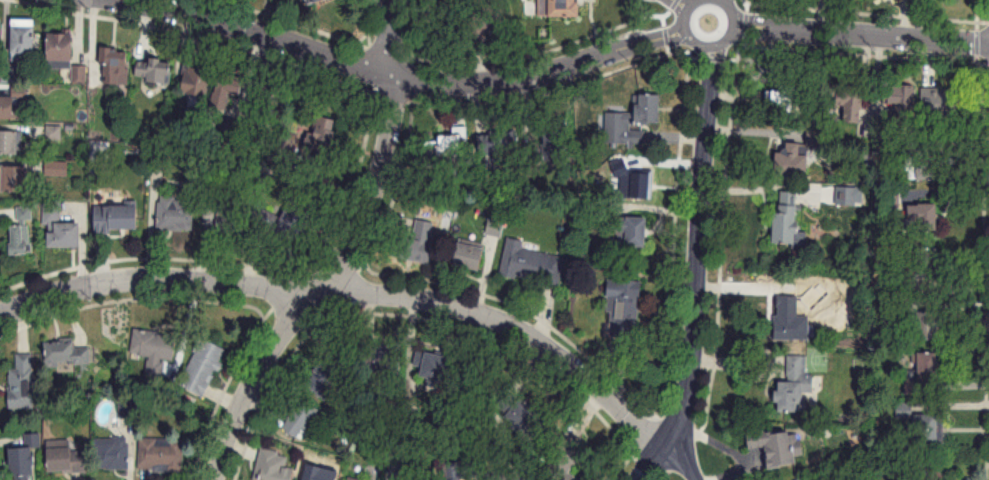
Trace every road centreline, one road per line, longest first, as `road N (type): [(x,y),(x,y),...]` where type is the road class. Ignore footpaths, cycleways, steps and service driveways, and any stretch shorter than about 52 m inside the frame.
road 1 (residential): [(110,0),(233,24),(436,83),(549,72),(696,22),(988,45)]
road 2 (residential): [(0,317),(46,299),(150,287),(432,302),(492,317),(547,349),(665,448)]
road 3 (residential): [(383,0),(391,74),(385,149),(369,202),(320,291),(258,370),(213,479)]
road 4 (residential): [(724,0),(705,146),(696,354),(682,416),(665,448)]

